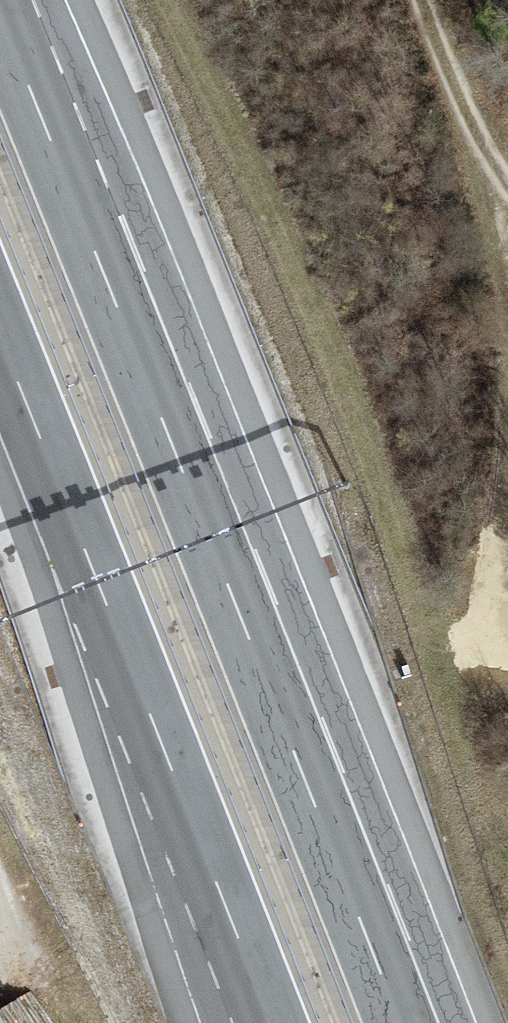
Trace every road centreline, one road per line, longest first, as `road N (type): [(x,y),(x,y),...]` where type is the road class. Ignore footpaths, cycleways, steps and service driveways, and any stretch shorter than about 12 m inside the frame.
road 1 (motorway): [(399,1022),(0,15)]
road 2 (motorway): [(0,343),(271,1022)]
road 3 (track): [(507,162),(450,66),(427,0)]

